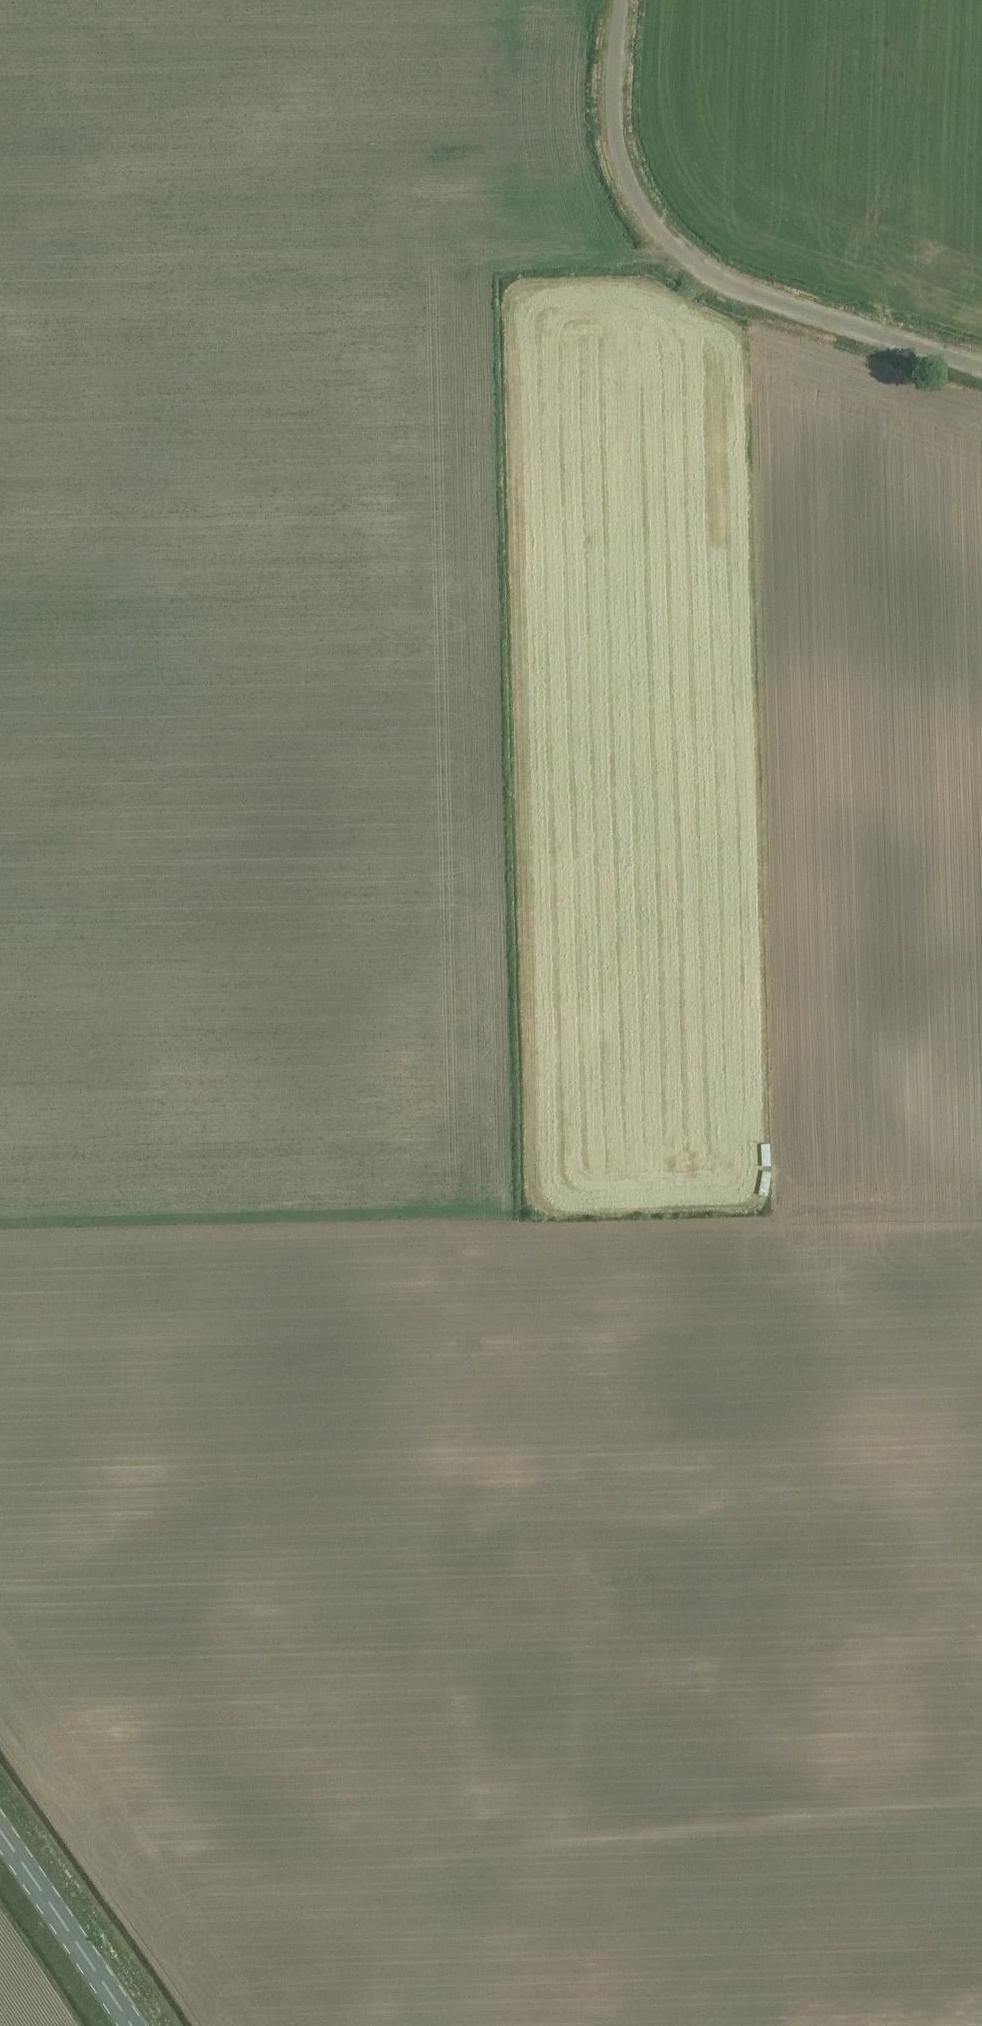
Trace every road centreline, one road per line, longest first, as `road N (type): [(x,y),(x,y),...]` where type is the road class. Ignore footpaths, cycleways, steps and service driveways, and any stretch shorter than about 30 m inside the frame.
road 1 (unclassified): [(981,367),(713,275),(656,230),(624,169),(616,126),(620,0)]
road 2 (secondary): [(139,2025),(0,1827)]

